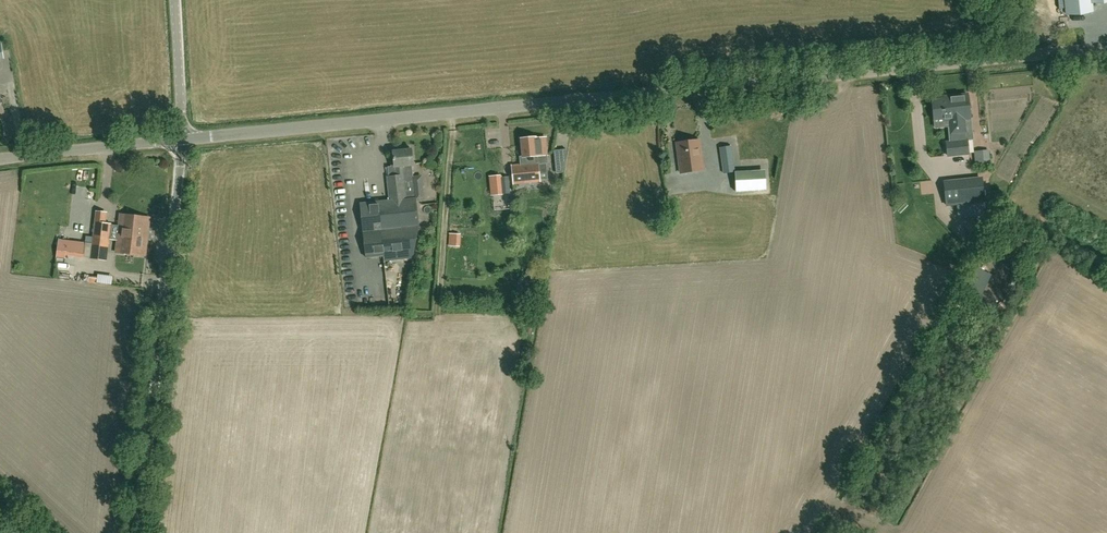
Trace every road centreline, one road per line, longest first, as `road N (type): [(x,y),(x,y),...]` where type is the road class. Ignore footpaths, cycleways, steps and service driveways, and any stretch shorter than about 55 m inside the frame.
road 1 (unclassified): [(183,140),(1106,47)]
road 2 (unclassified): [(138,532),(183,140)]
road 3 (unclassified): [(0,160),(183,140)]
road 4 (unclassified): [(183,140),(175,0)]

